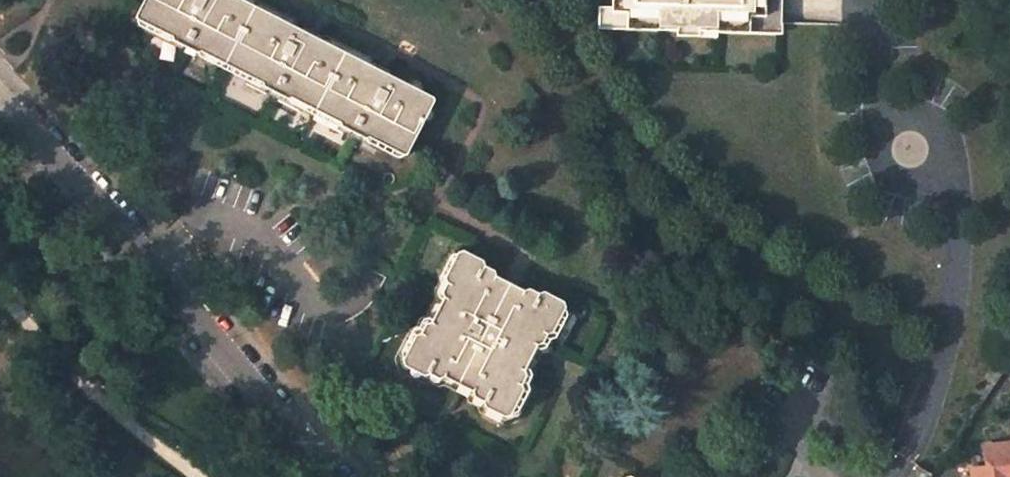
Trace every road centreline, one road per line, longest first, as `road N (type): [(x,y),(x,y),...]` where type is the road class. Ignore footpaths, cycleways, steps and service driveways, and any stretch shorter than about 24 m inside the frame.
road 1 (unclassified): [(0,107),(338,476)]

